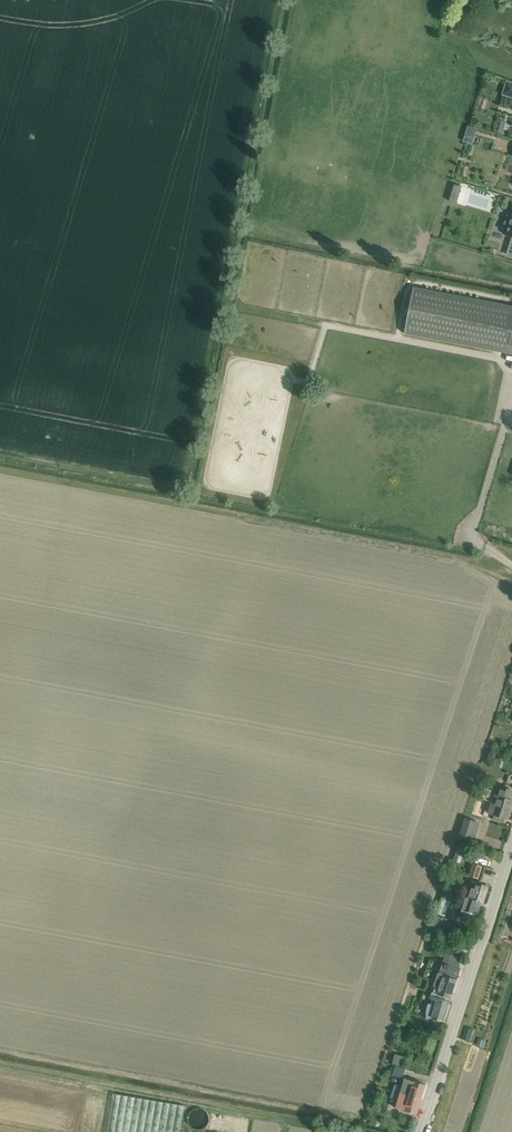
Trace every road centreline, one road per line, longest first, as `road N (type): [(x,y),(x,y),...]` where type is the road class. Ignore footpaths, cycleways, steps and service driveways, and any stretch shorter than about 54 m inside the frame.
road 1 (unclassified): [(422,1131),(511,848)]

